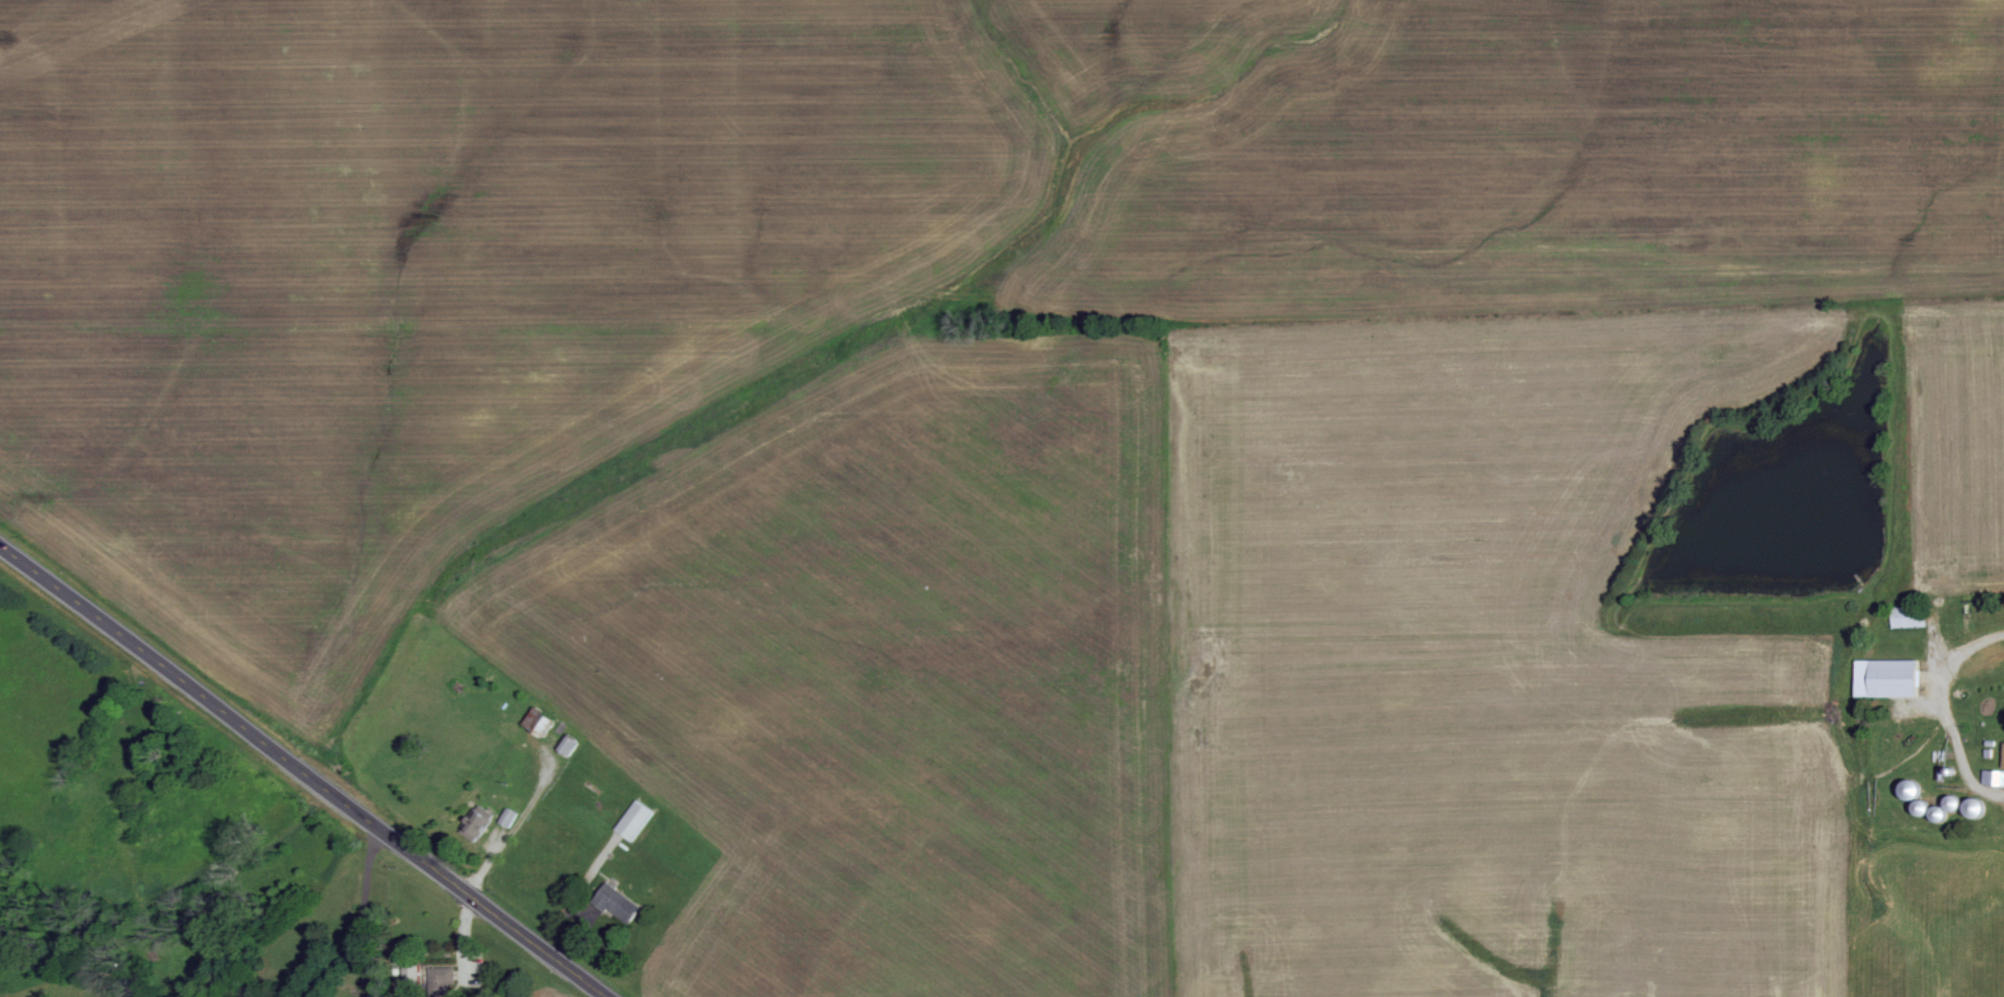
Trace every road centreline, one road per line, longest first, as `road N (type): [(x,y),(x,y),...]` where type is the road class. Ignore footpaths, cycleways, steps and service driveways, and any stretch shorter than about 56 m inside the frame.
road 1 (primary): [(607,996),(0,546)]

